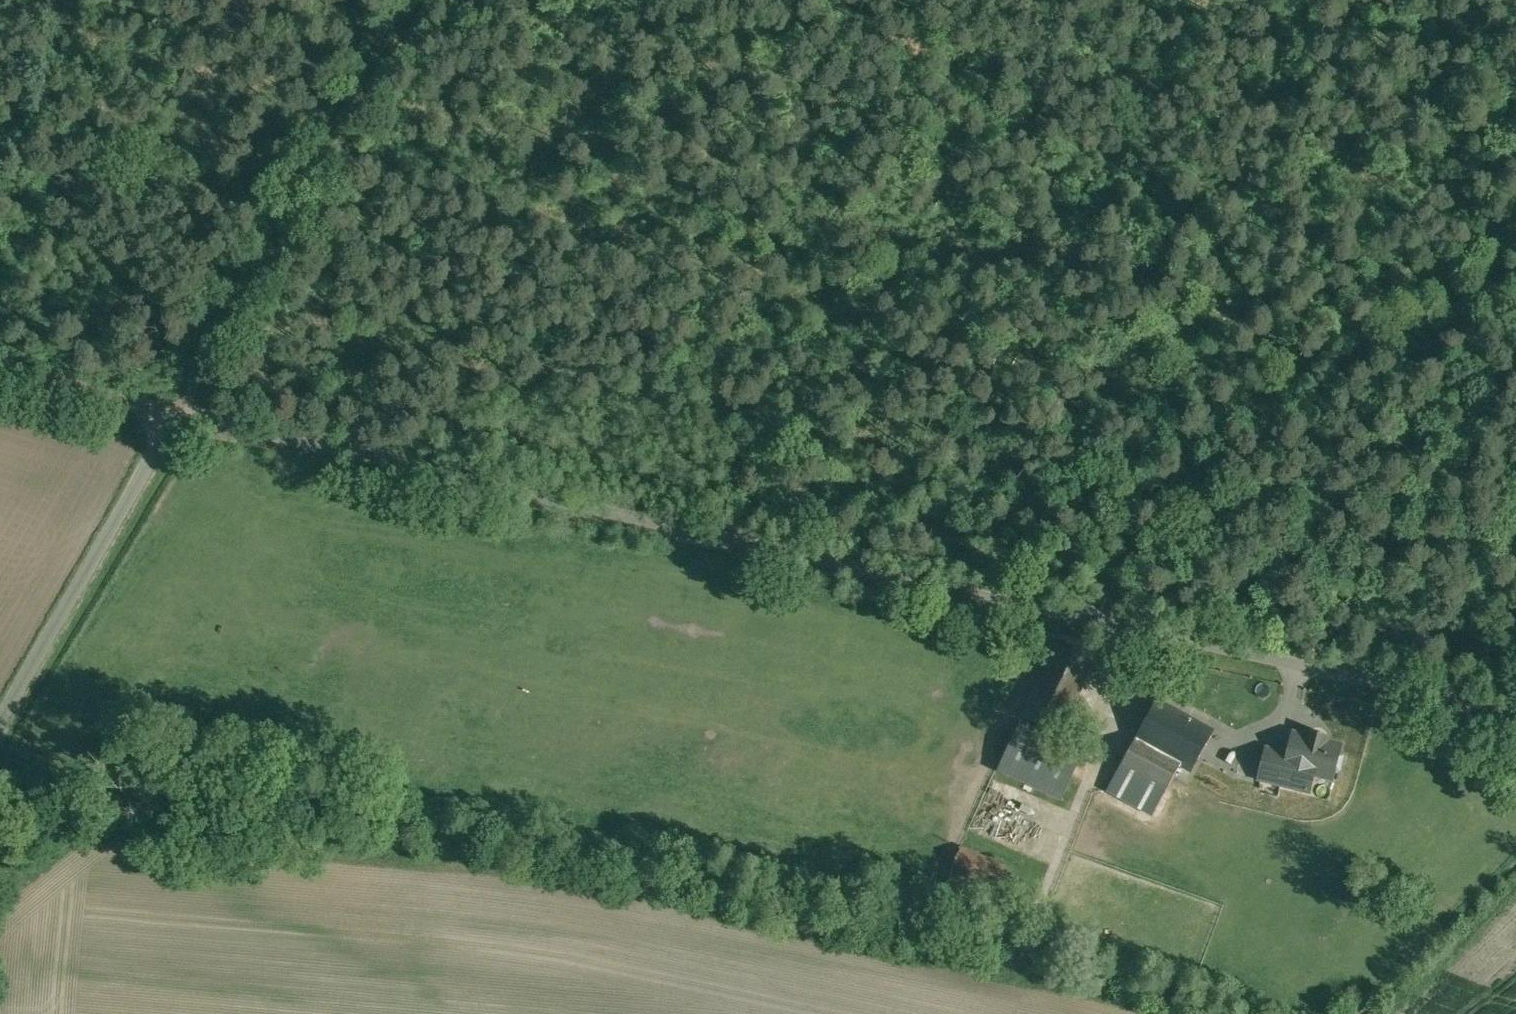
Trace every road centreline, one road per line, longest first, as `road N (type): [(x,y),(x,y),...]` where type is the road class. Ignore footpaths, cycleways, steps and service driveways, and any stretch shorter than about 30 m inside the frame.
road 1 (unclassified): [(0,732),(186,404),(734,546),(1453,689),(1515,709)]
road 2 (track): [(425,0),(186,404)]

